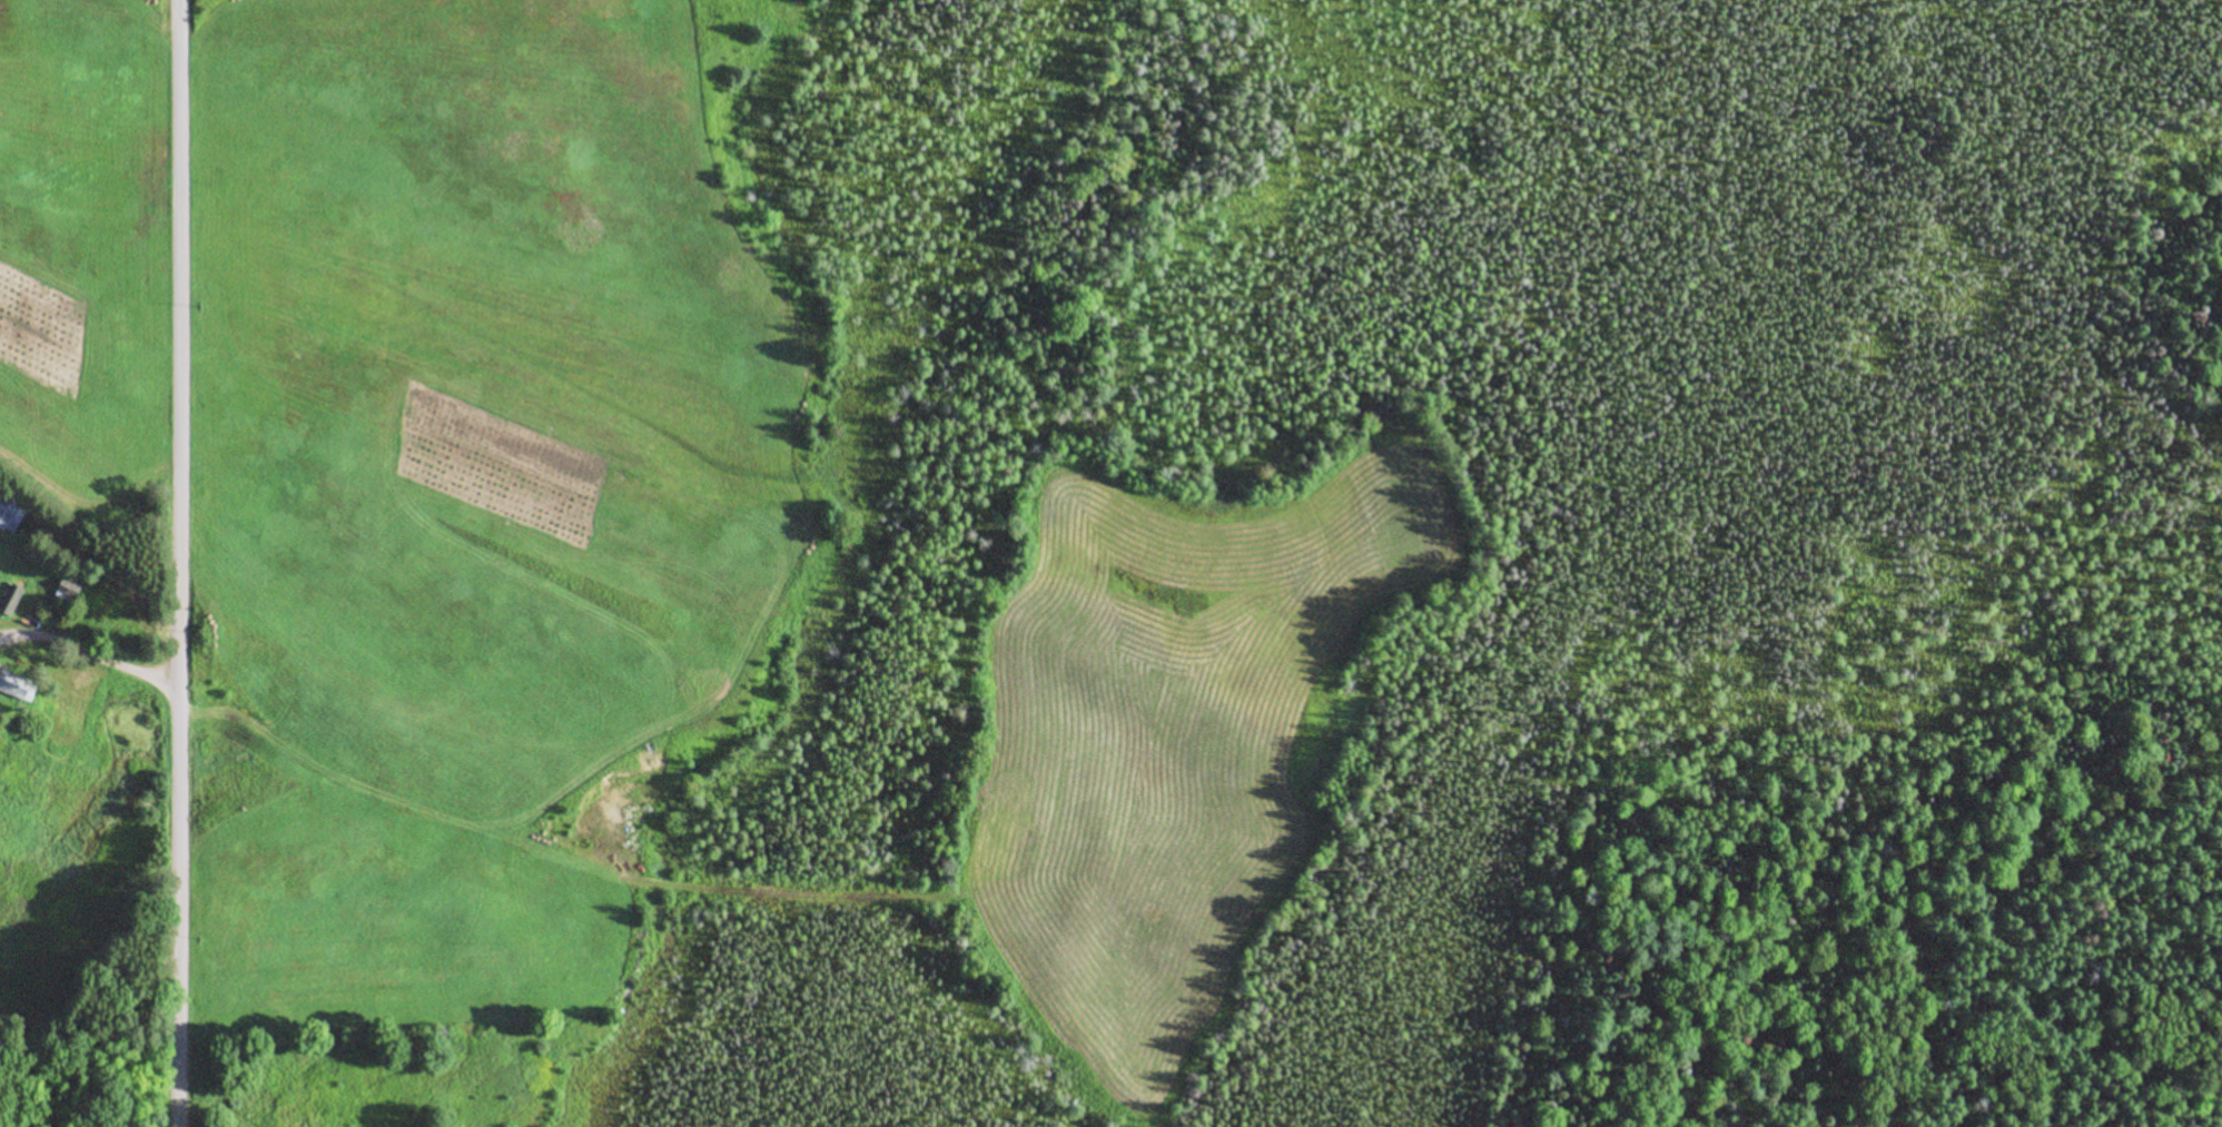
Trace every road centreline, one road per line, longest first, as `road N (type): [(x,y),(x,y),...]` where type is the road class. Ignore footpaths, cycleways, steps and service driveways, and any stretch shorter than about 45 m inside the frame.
road 1 (residential): [(179,0),(177,1126)]

